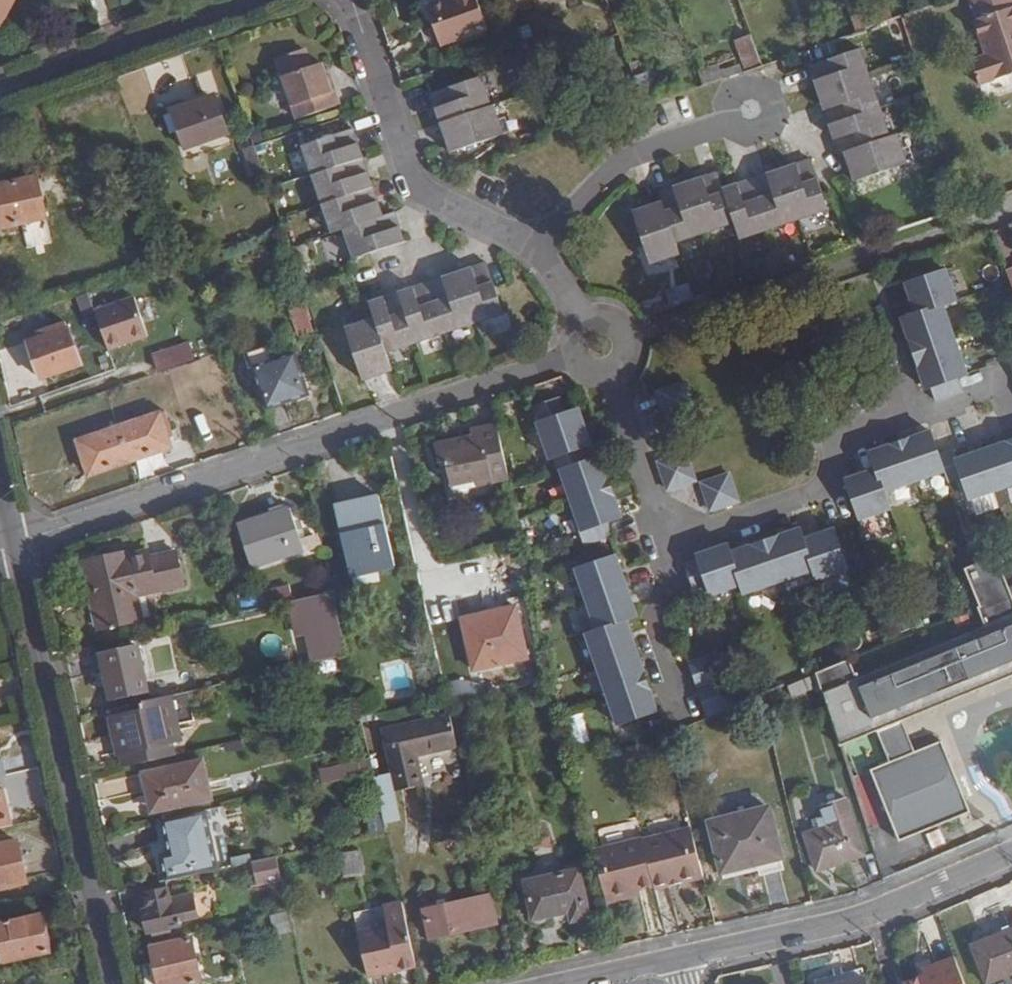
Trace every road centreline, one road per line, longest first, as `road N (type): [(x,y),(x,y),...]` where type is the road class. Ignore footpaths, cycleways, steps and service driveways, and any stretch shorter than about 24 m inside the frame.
road 1 (residential): [(15,544),(569,356)]
road 2 (residential): [(15,544),(115,983)]
road 3 (residential): [(666,540),(823,487),(845,446),(1000,389)]
road 4 (residential): [(1011,853),(850,920),(678,960)]
road 5 (residential): [(533,244),(414,183),(353,0)]
road 6 (residential): [(258,0),(0,91)]
road 7 (residential): [(732,120),(627,156),(533,244)]
road 8 (residential): [(682,704),(650,614),(671,555),(666,540)]
road 9 (residential): [(666,540),(608,377)]
road 10 (residential): [(732,120),(731,106),(745,91),(769,98),(768,125),(749,133),(736,126)]

